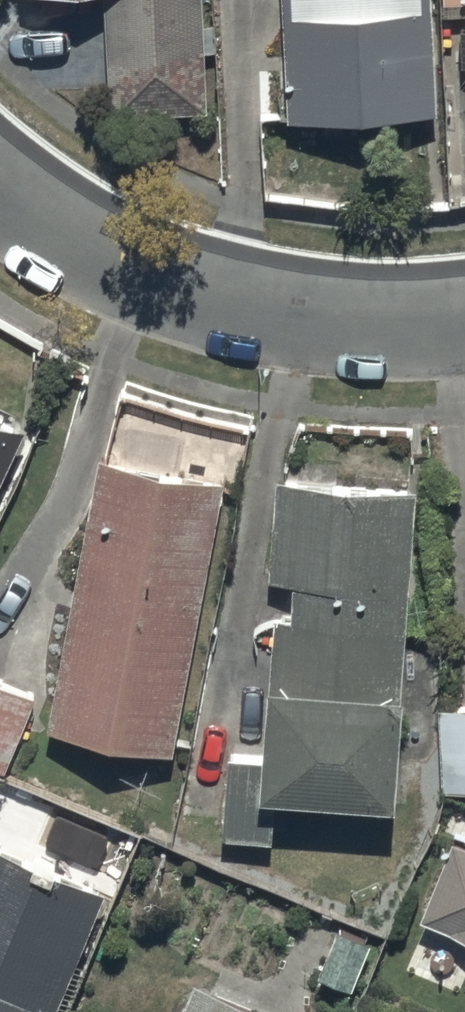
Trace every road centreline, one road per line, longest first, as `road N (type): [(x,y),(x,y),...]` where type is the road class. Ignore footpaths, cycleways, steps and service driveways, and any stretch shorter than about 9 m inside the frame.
road 1 (residential): [(0,185),(80,237),(182,284),(304,313),(420,321),(464,314)]

